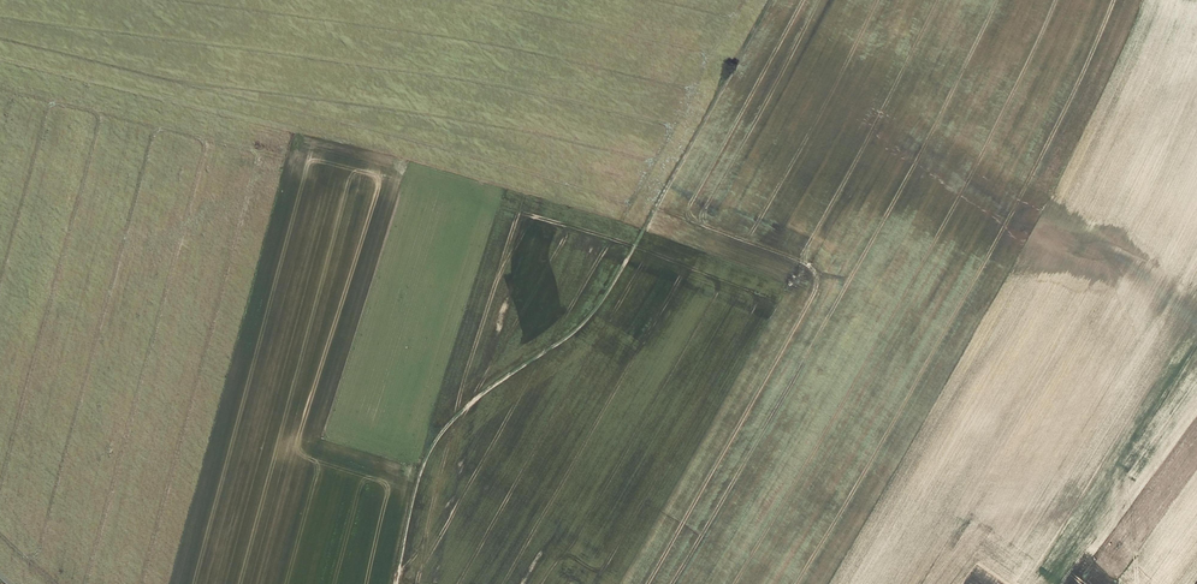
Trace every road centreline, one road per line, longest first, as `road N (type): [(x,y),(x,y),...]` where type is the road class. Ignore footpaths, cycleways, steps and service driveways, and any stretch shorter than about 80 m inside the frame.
road 1 (track): [(393,583),(422,462),(473,391),(589,321),(764,0)]

